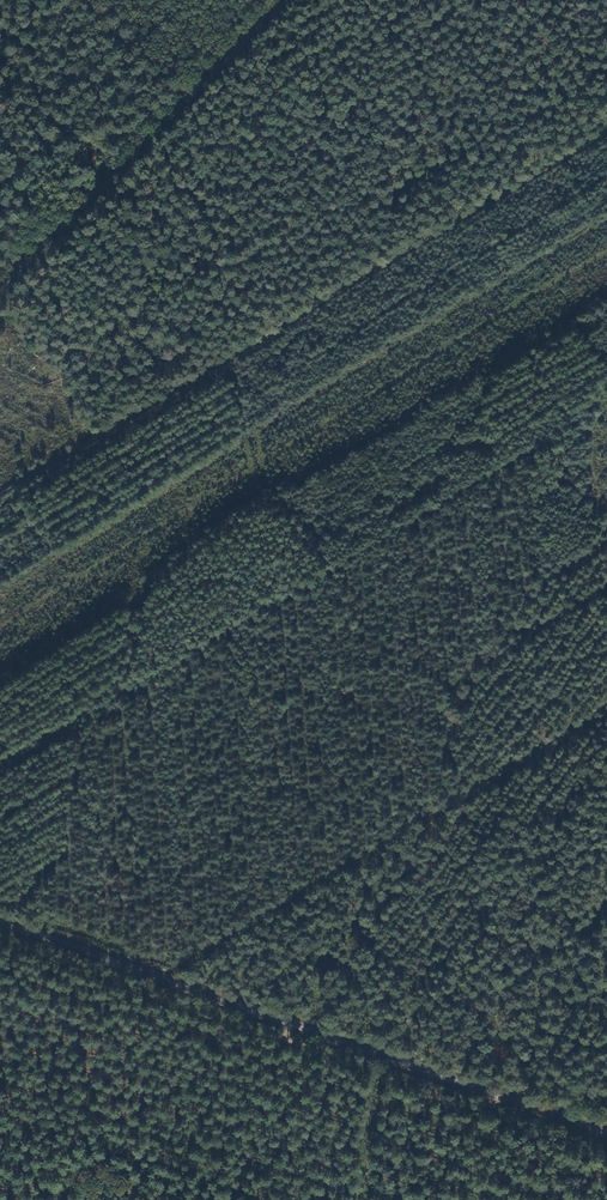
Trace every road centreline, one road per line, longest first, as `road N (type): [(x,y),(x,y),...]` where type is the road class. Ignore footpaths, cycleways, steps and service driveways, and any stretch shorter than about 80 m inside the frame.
road 1 (tertiary): [(606,1133),(0,922)]
road 2 (track): [(285,0),(0,288)]

